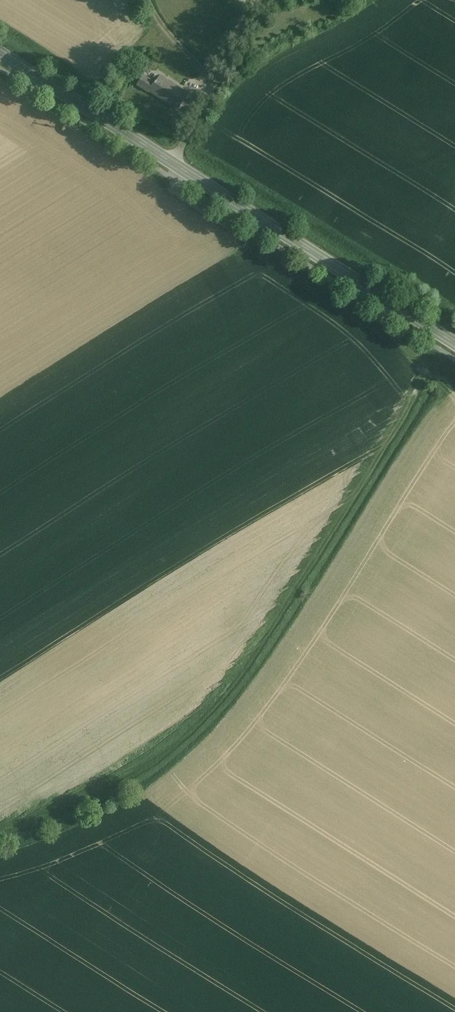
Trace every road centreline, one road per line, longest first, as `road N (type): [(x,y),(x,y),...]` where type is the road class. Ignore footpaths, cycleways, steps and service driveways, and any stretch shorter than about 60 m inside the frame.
road 1 (secondary): [(454,342),(0,53)]

